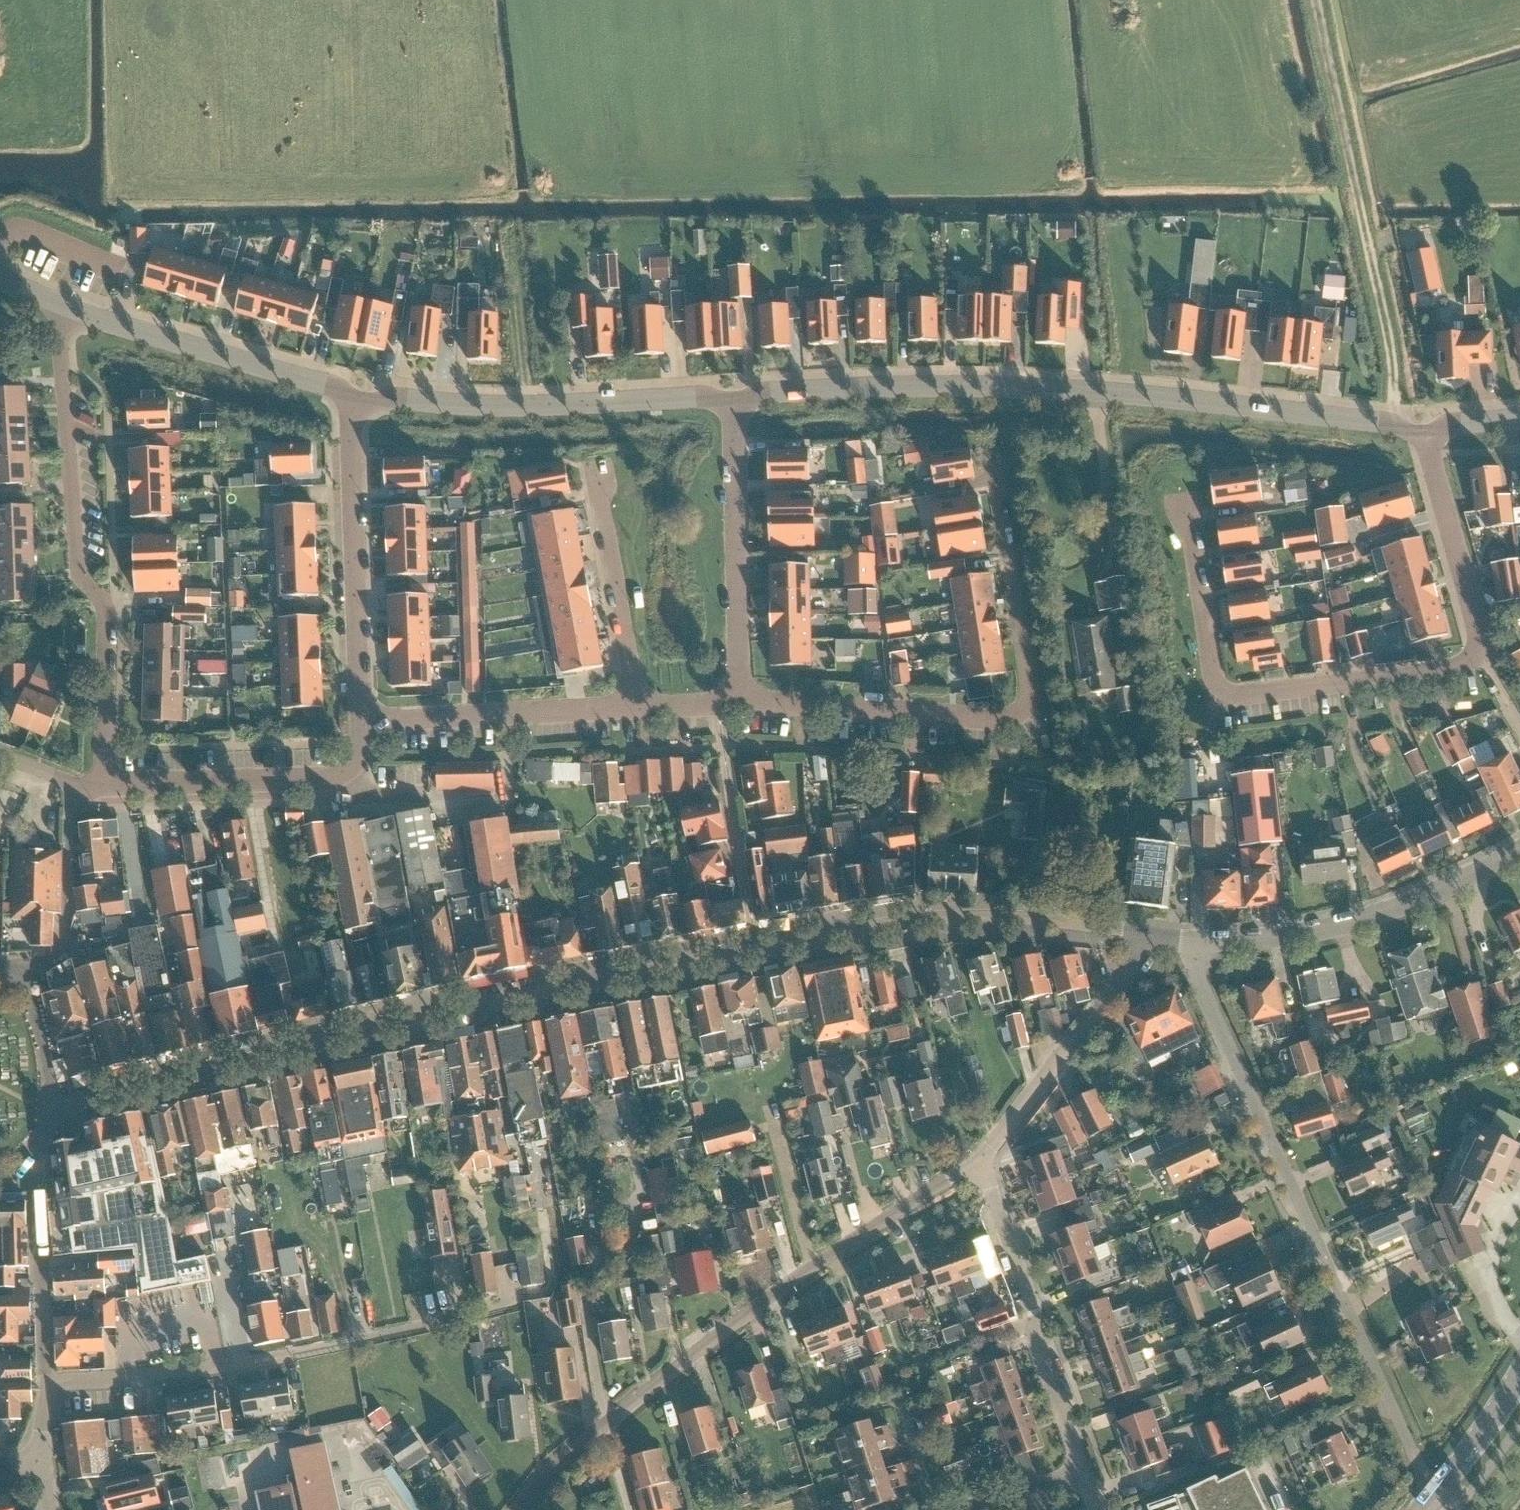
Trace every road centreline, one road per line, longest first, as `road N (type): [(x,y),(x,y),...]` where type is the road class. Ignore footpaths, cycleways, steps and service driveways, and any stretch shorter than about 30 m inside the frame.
road 1 (tertiary): [(1426,435),(1182,400),(1009,386),(774,393),(734,403)]
road 2 (residential): [(1185,495),(1216,679),(1230,693),(1455,667),(1474,656),(1479,639),(1426,435)]
road 3 (residential): [(1435,1494),(1198,976),(1198,943)]
road 4 (residential): [(517,1509),(559,1460),(736,1321),(982,1159)]
road 5 (residential): [(47,1381),(296,1354),(538,1293),(551,1276),(544,1222)]
road 6 (residential): [(741,700),(998,720),(1024,711),(1030,685),(993,449)]
road 7 (residential): [(107,785),(112,618),(78,563),(59,338),(67,307)]
road 8 (track): [(1316,0),(1391,357),(1393,425)]
road 9 (tertiary): [(734,403),(357,403)]
road 10 (residential): [(1519,851),(1376,918),(1298,935),(1198,943)]
road 11 (residential): [(1081,1469),(982,1159)]
road 12 (residential): [(357,403),(354,550),(362,699),(374,713)]
road 13 (residential): [(107,785),(343,775),(358,759),(374,713)]
road 14 (tertiary): [(357,403),(327,384),(67,307)]
road 15 (residential): [(741,700),(734,403)]
road 16 (residential): [(982,1159),(1153,936)]
road 17 (residential): [(374,713),(637,706)]
road 18 (residential): [(47,1381),(38,1192),(20,1163),(0,1176)]
road 19 (residential): [(637,706),(594,472)]
road 20 (tertiary): [(1435,1494),(1519,1378)]

